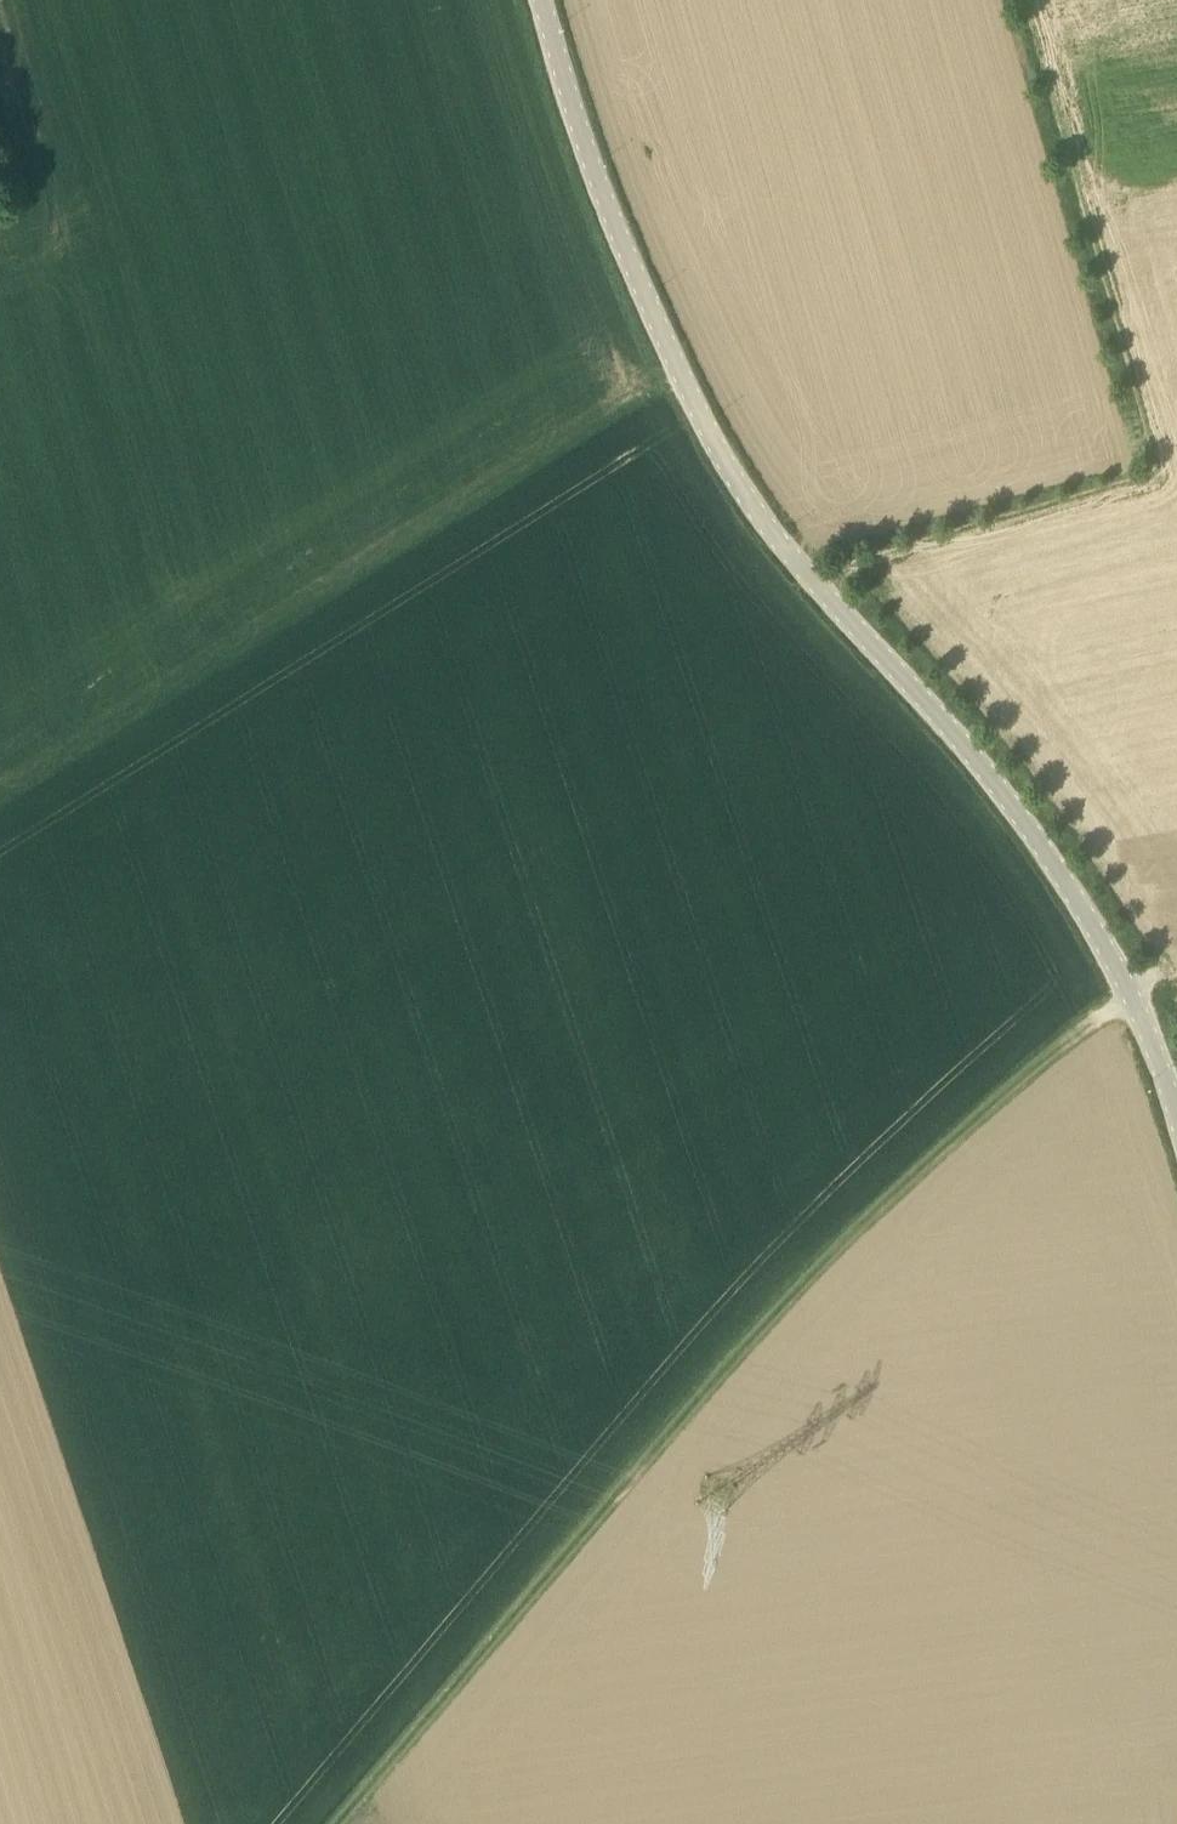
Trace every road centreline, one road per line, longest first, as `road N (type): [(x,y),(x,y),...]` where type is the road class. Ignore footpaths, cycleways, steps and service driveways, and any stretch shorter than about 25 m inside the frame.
road 1 (unclassified): [(1176,1115),(1128,973),(1005,794),(784,549),(700,415),(608,212),(543,0)]
road 2 (track): [(345,1823),(712,1388),(915,1185),(1139,997)]

